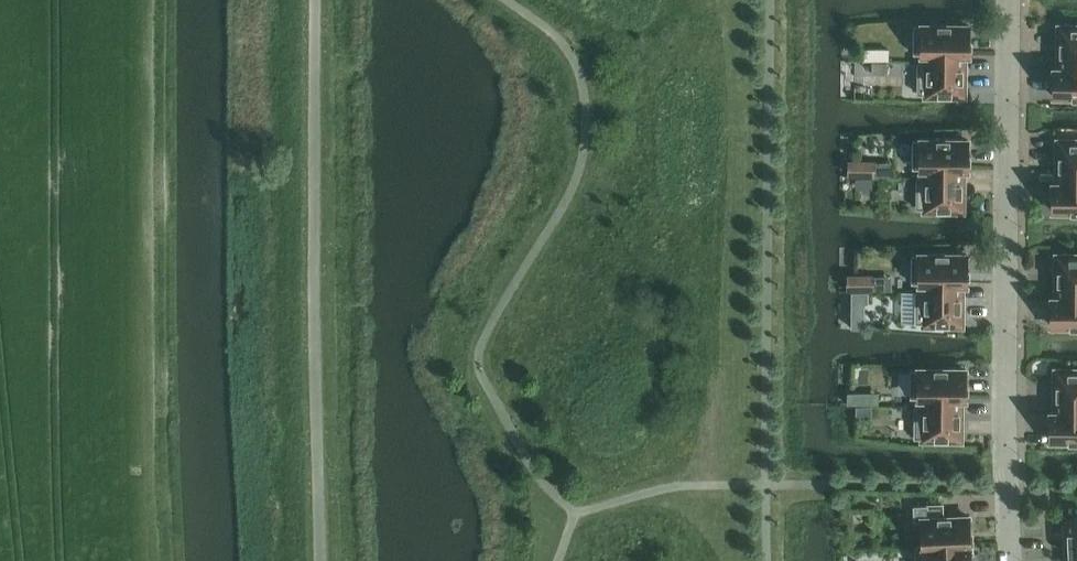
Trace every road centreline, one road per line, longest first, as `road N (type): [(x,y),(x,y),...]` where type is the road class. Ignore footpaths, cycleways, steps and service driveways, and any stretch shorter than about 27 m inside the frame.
road 1 (residential): [(1009,0),(1010,560)]

